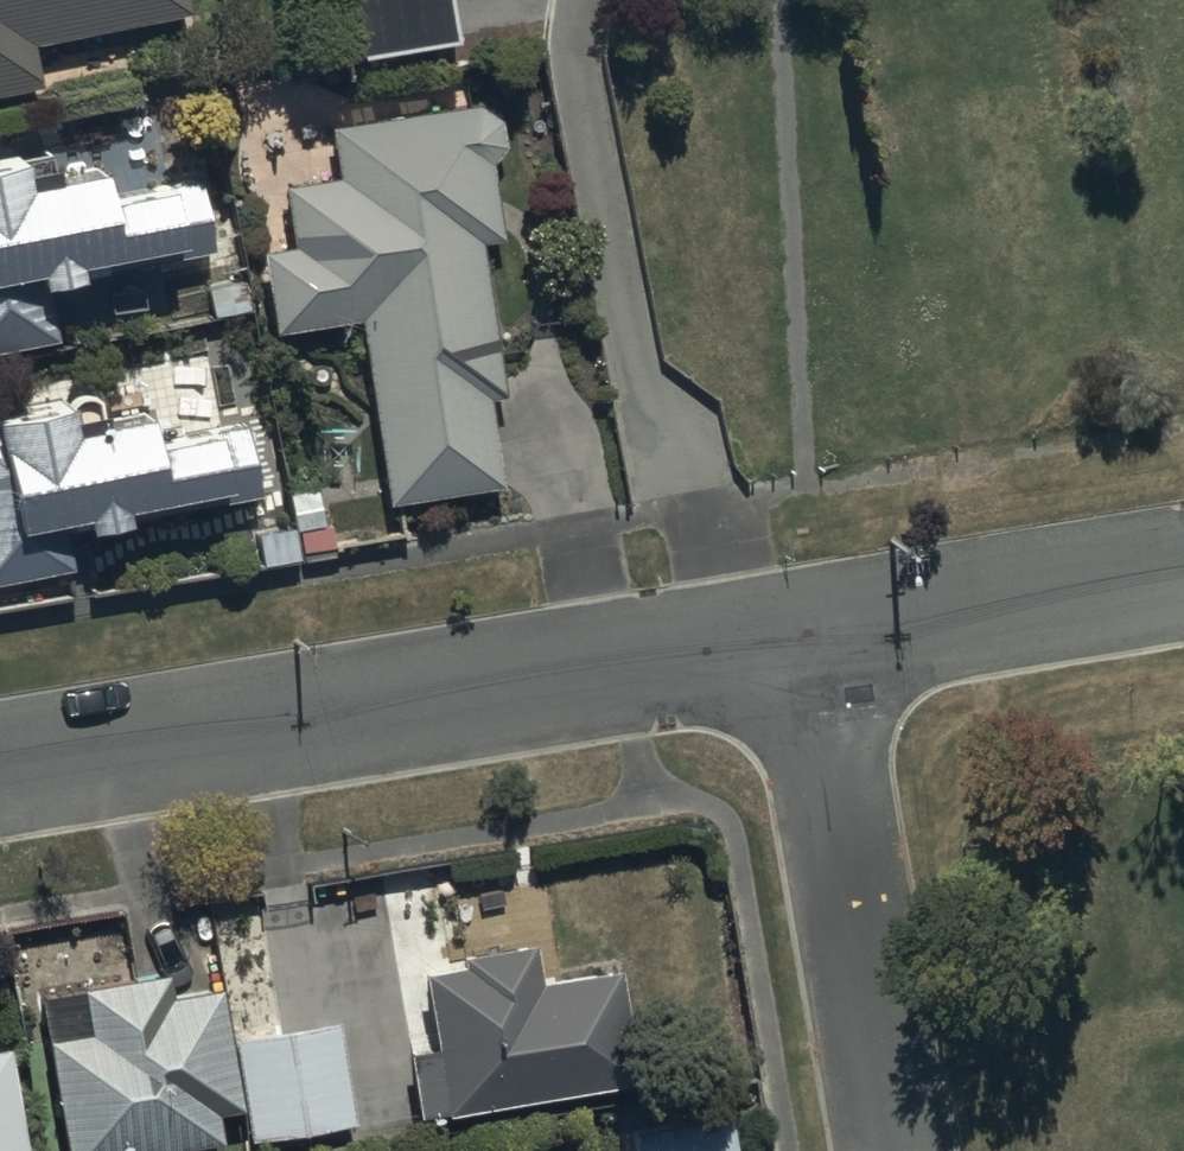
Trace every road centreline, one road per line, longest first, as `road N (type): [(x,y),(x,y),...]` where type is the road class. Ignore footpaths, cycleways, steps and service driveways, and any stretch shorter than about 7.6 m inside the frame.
road 1 (residential): [(0,769),(693,654)]
road 2 (residential): [(587,0),(580,61),(693,654)]
road 3 (residential): [(793,638),(884,1150)]
road 4 (residential): [(793,638),(1183,574)]

